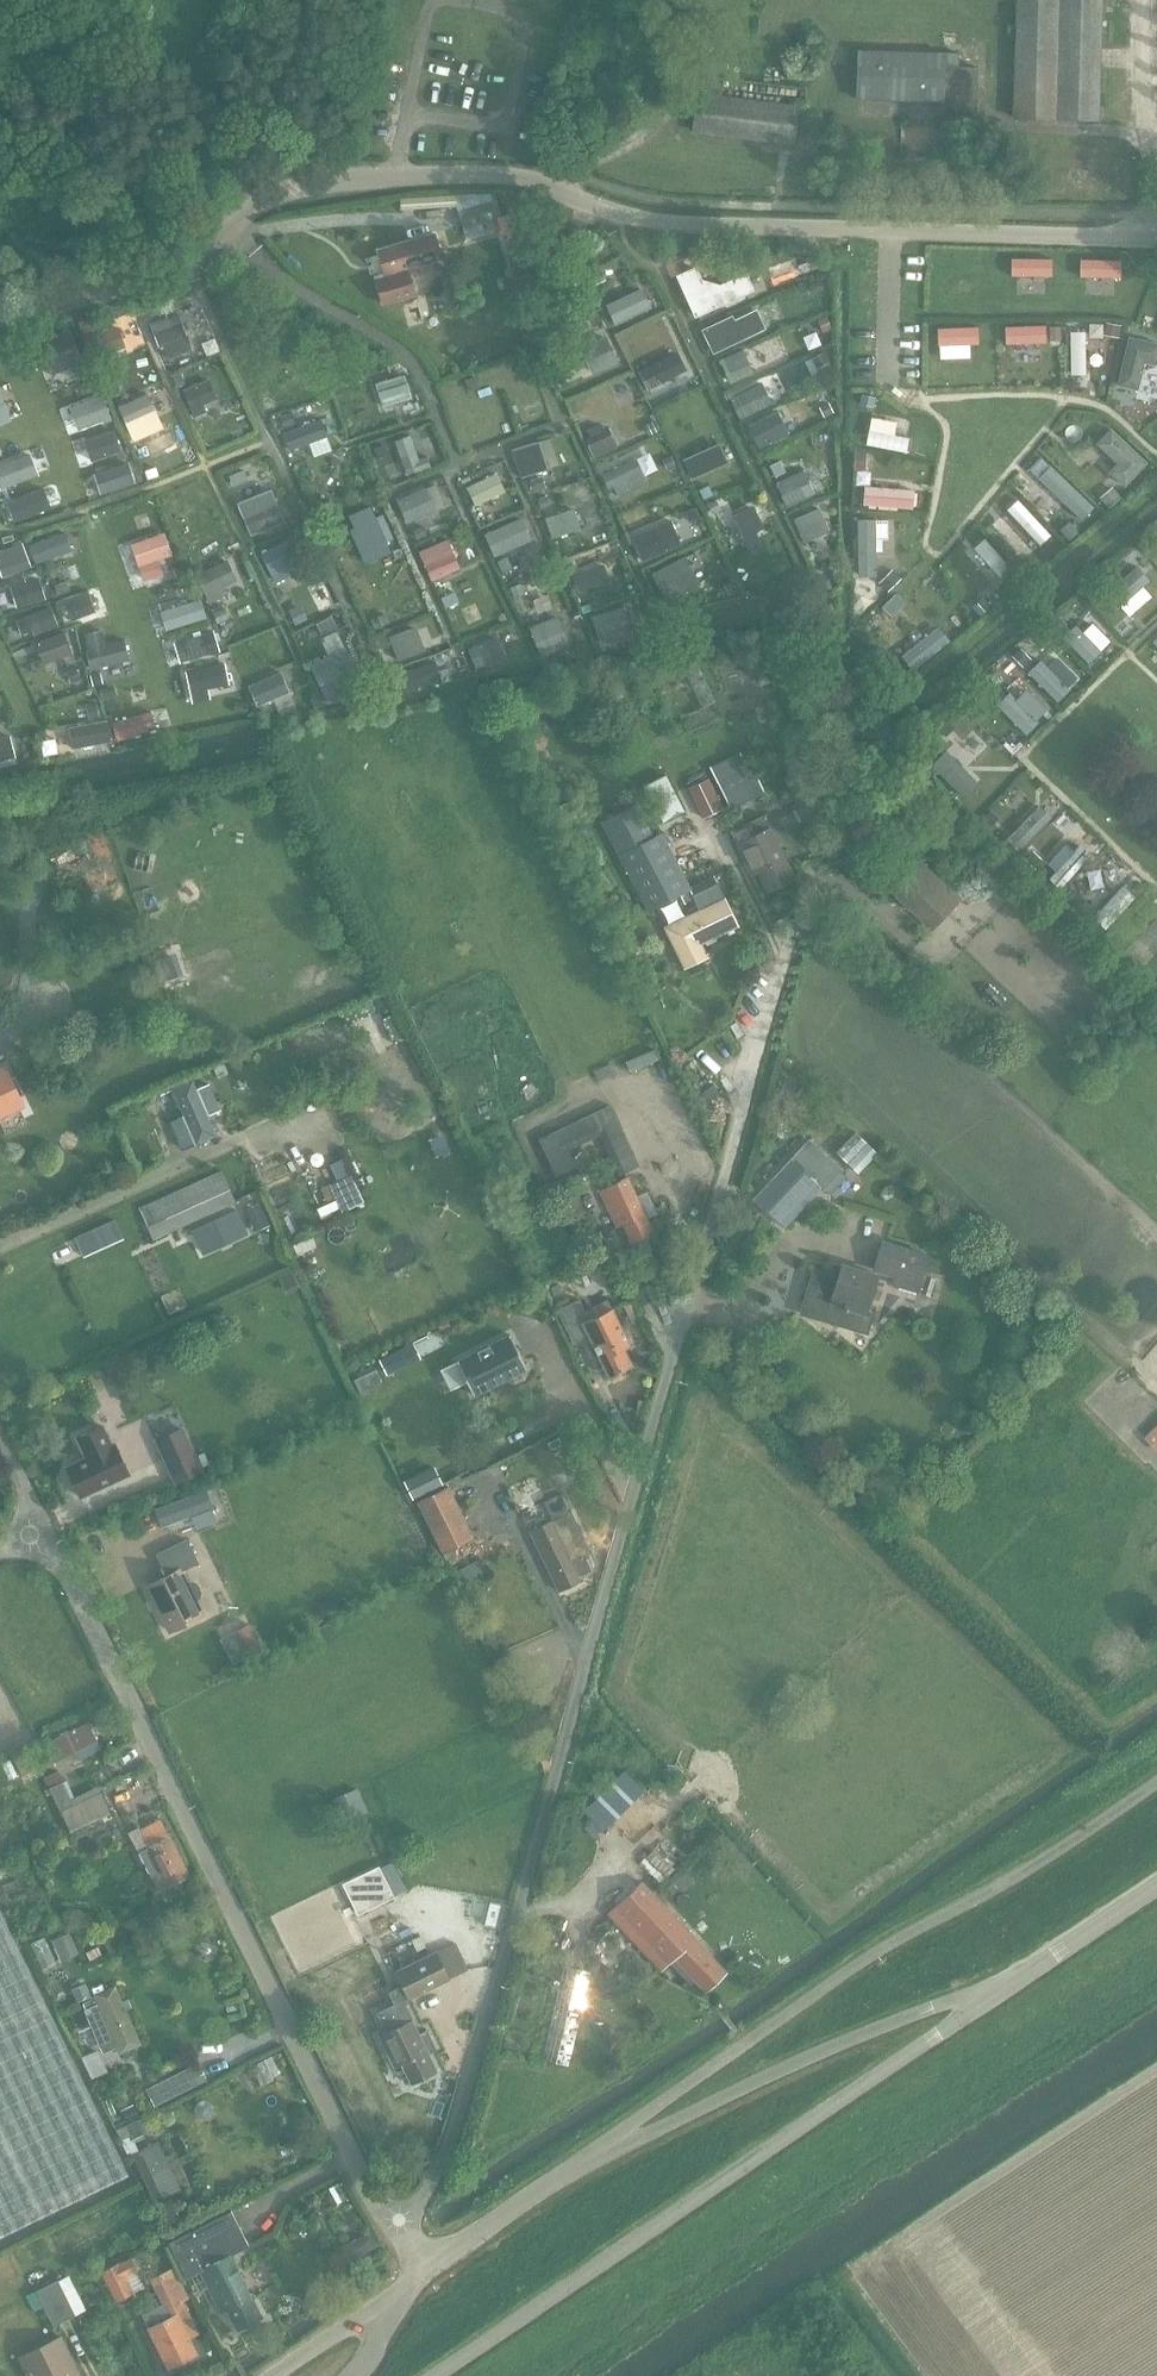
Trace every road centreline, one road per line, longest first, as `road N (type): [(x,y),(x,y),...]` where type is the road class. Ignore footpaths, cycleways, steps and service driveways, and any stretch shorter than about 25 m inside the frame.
road 1 (residential): [(398,2218),(426,2194),(452,2137),(789,941)]
road 2 (unclassified): [(0,307),(152,266),(201,244),(240,208),(390,174),(500,180),(640,212),(891,232),(1156,238)]
road 3 (unclassified): [(398,2218),(366,2181),(45,1529)]
road 4 (unclassified): [(432,2375),(1026,1974)]
road 5 (unclassified): [(603,2151),(681,2085),(847,1969),(1156,1783)]
road 6 (unclassified): [(603,2151),(790,2065),(1026,1974)]
road 7 (unclassified): [(426,2268),(603,2151)]
road 8 (unclassified): [(270,2375),(426,2268)]
road 9 (unclassified): [(1026,1974),(1156,1887)]
road 10 (unclassified): [(350,2375),(426,2268)]

